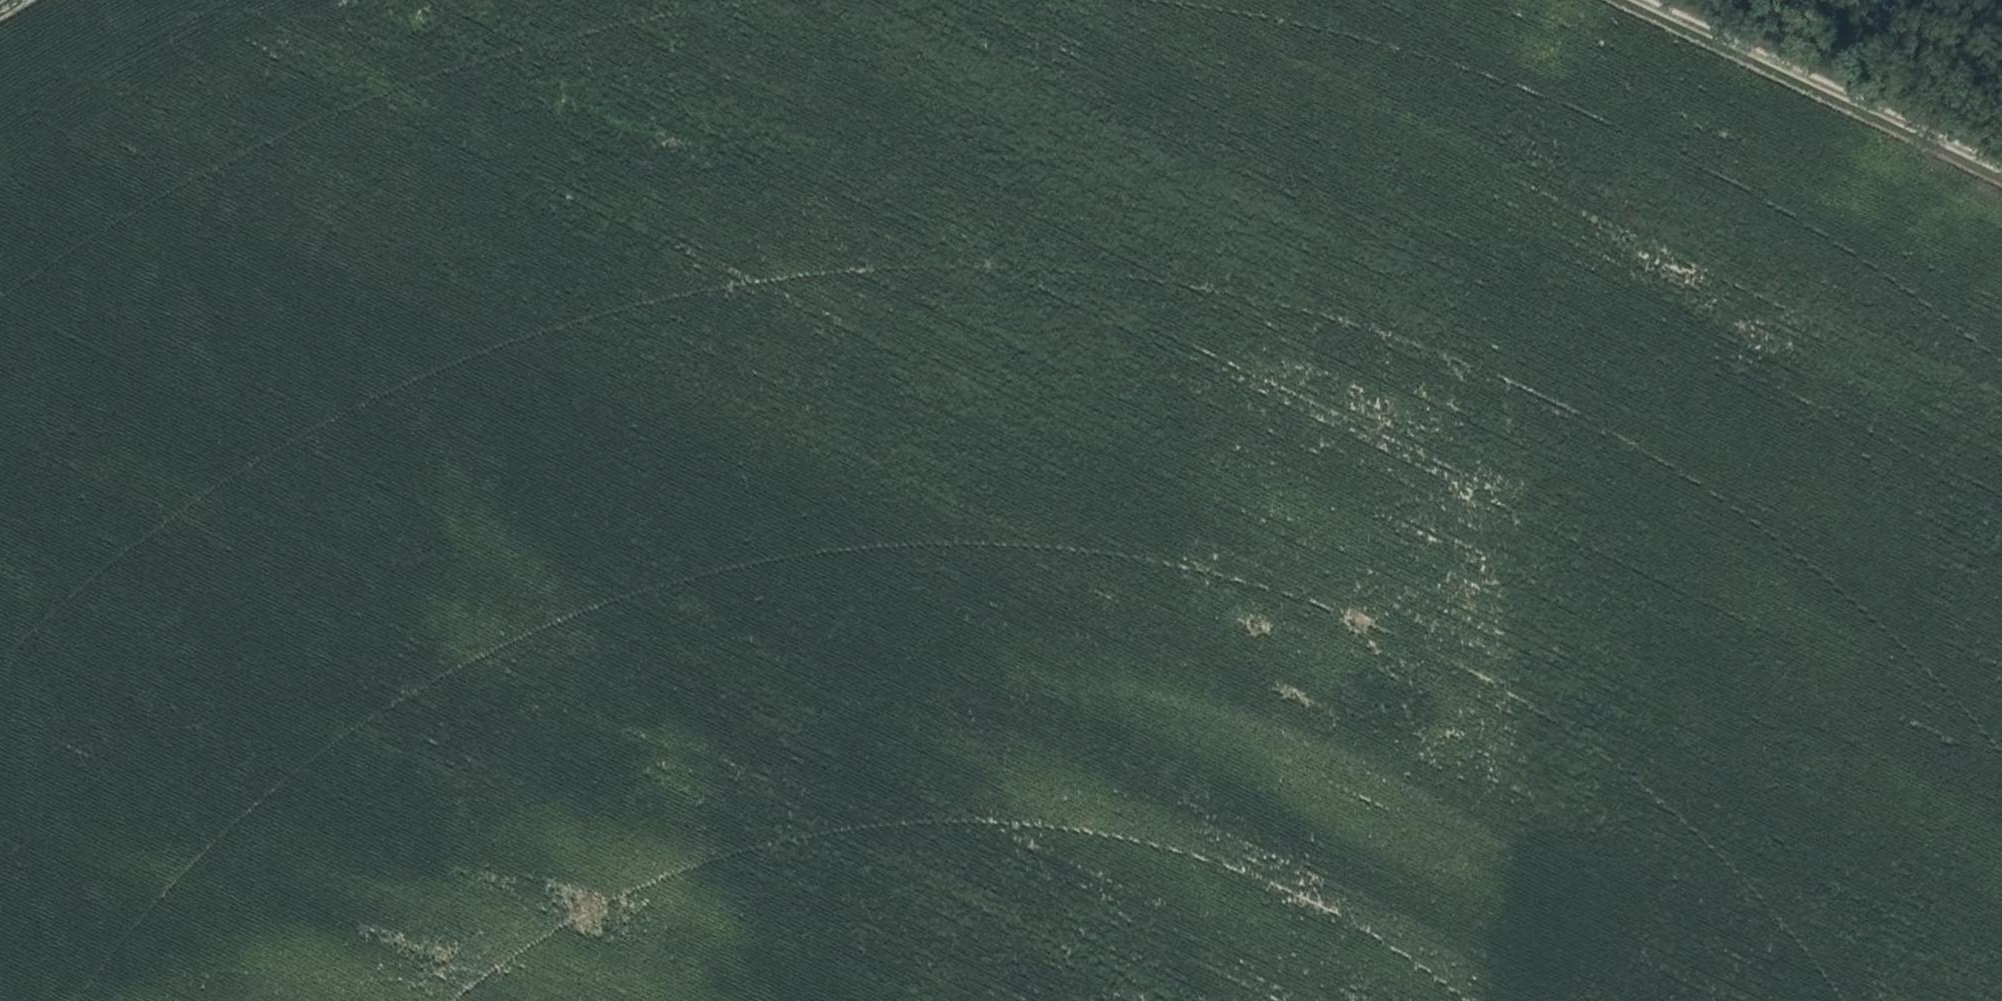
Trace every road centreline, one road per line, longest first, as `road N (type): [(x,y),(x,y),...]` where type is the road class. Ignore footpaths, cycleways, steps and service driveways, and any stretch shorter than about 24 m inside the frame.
road 1 (track): [(1650,0),(2001,171)]

